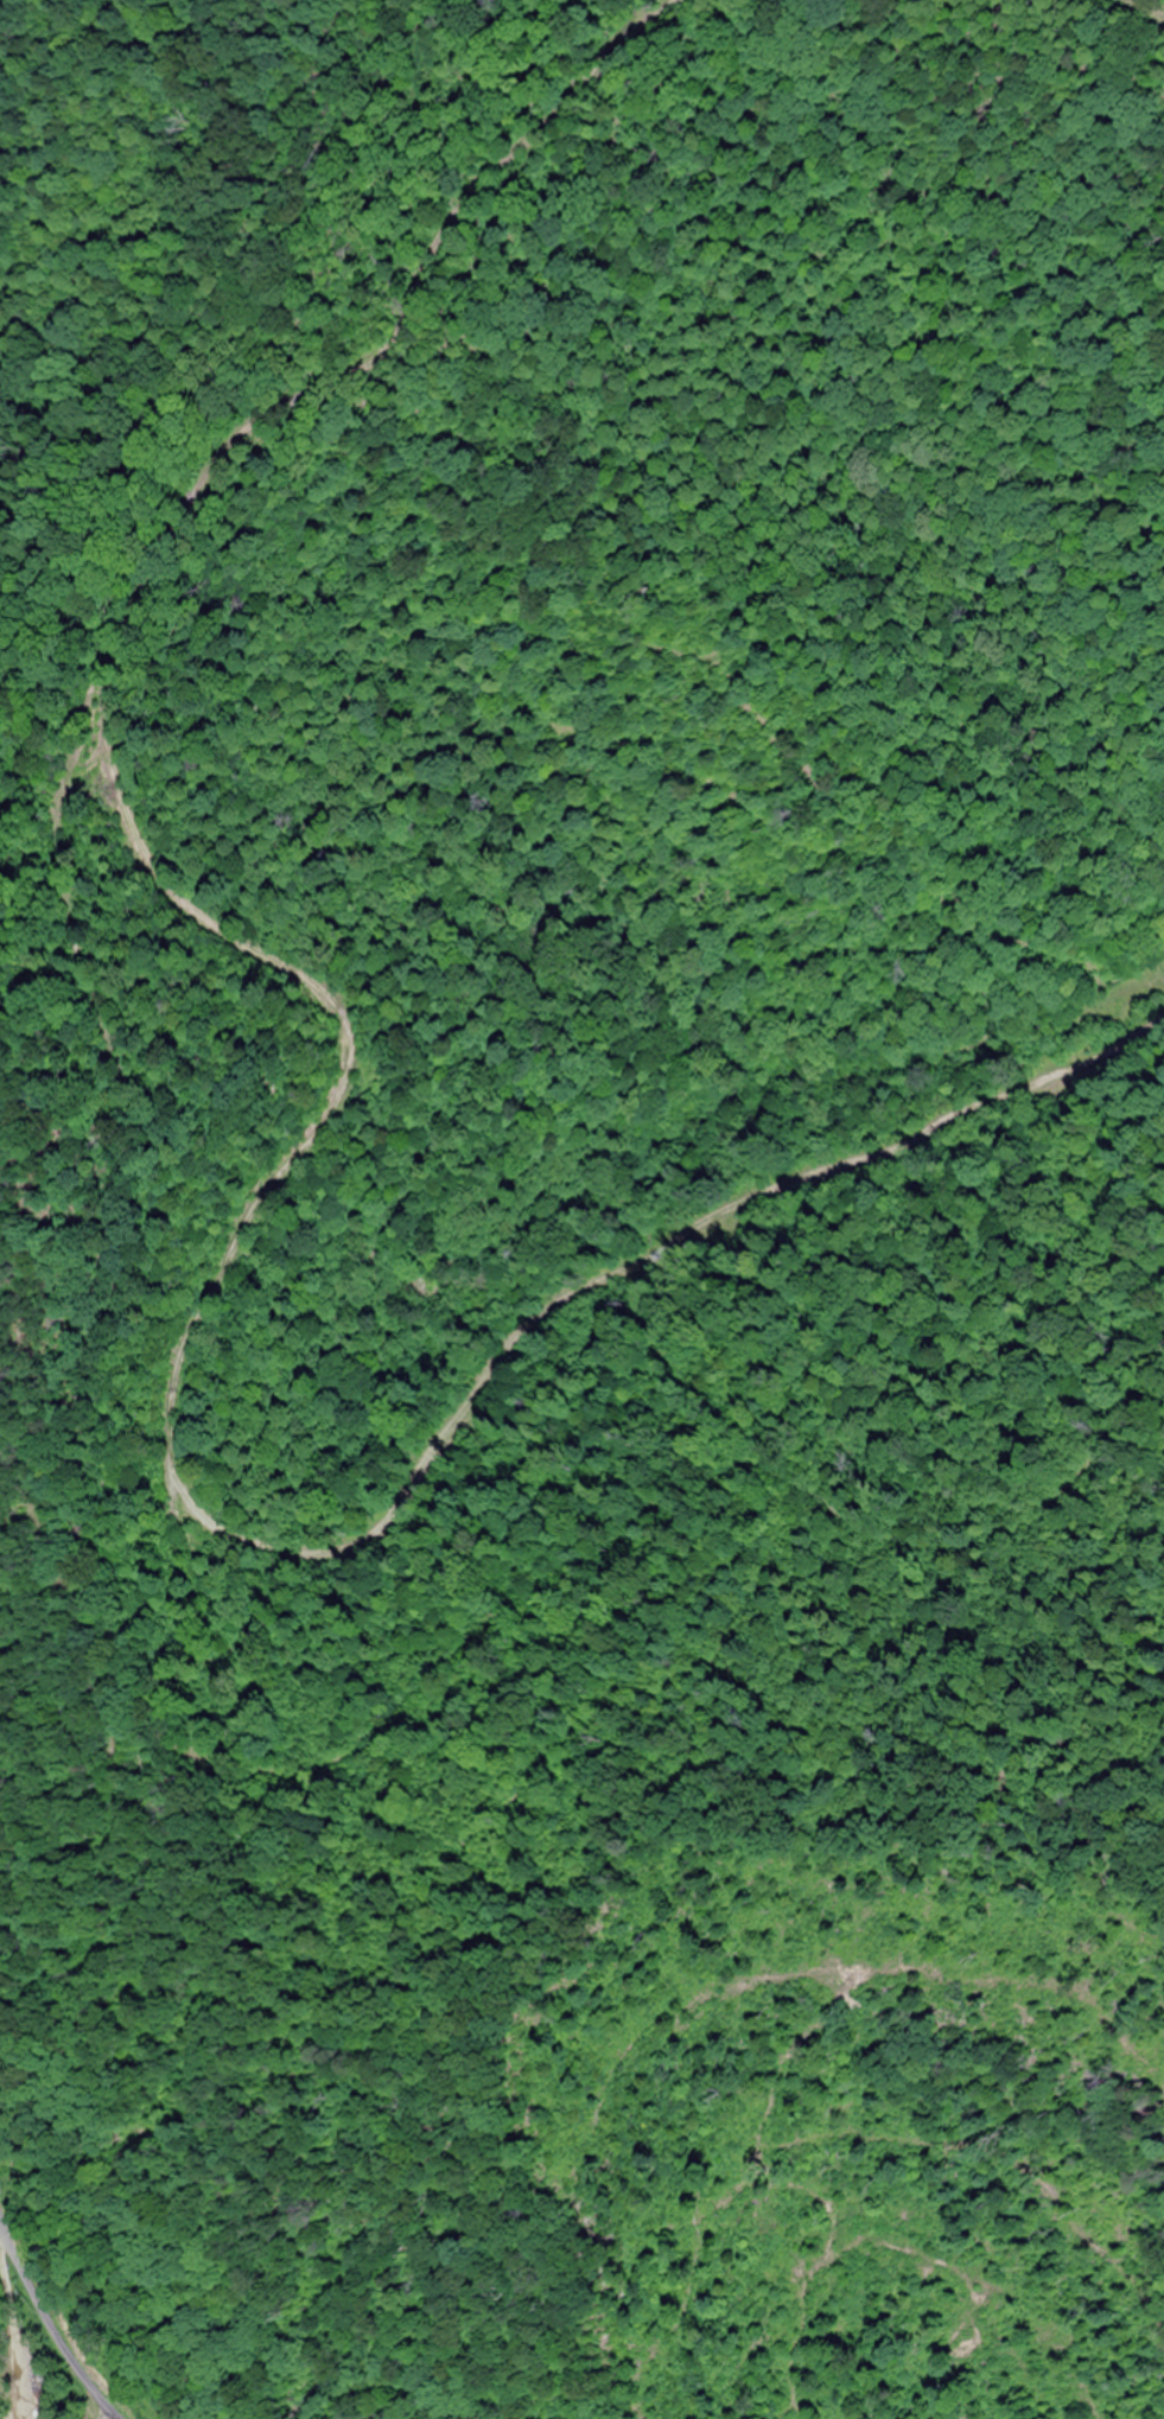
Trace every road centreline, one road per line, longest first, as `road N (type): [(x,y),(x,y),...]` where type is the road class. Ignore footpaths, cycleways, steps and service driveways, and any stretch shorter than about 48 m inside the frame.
road 1 (residential): [(112,2418),(43,2321),(0,2231)]

